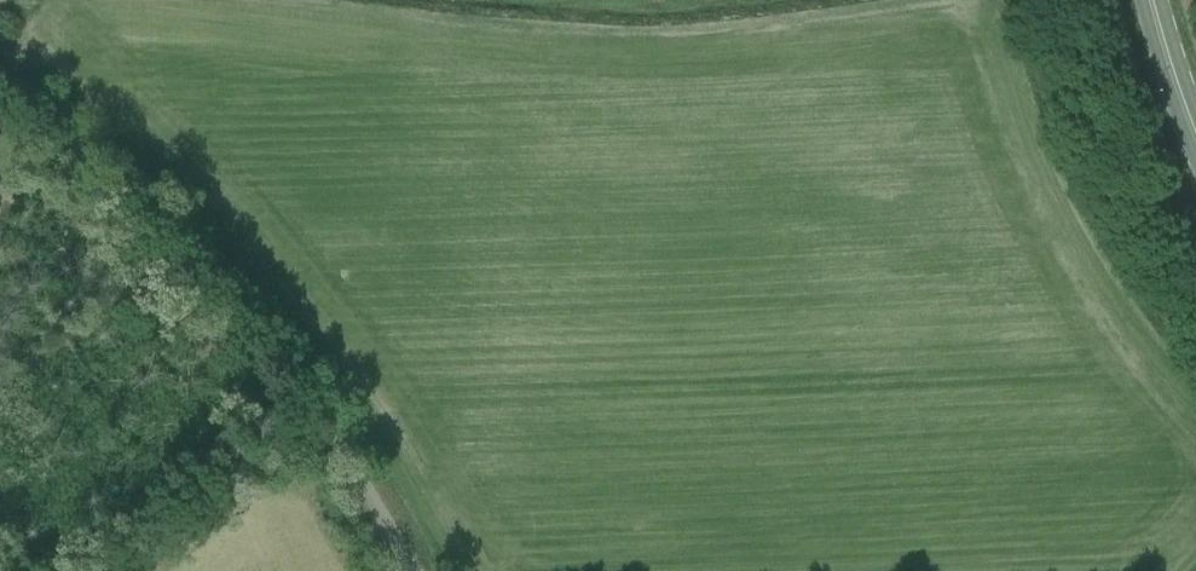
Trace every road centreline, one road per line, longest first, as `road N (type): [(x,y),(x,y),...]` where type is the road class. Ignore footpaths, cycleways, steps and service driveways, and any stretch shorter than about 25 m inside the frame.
road 1 (unclassified): [(422,570),(291,360),(0,76)]
road 2 (tertiary): [(1195,140),(1152,0)]

